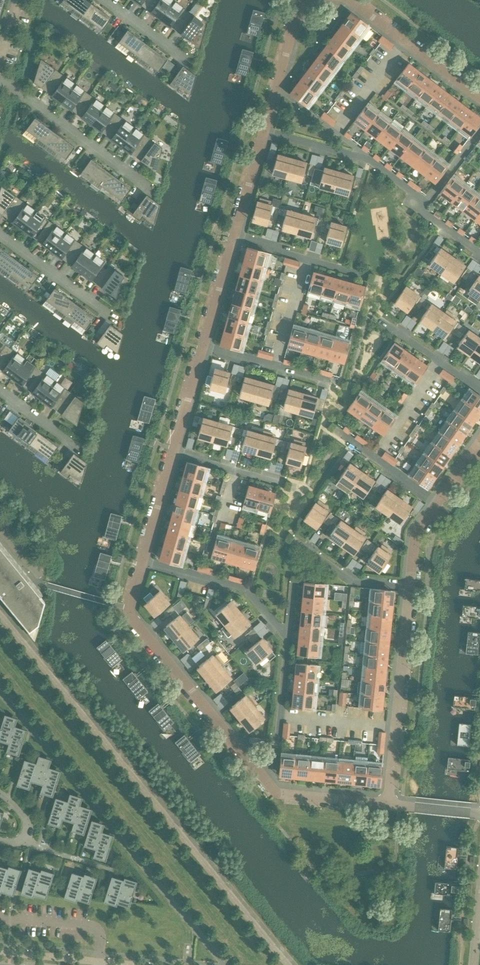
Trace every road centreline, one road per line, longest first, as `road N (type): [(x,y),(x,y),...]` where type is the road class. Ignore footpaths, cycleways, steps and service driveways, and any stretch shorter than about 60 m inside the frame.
road 1 (residential): [(144,560),(133,616),(262,775)]
road 2 (residential): [(265,135),(366,157),(479,255)]
road 3 (residential): [(410,584),(388,804)]
road 4 (residential): [(0,80),(144,185)]
road 5 (residential): [(144,560),(243,589),(289,639)]
road 6 (residential): [(350,0),(479,100)]
road 7 (residential): [(236,237),(371,279)]
road 8 (residential): [(289,639),(278,750),(262,775)]
road 9 (residential): [(297,0),(265,135)]
road 10 (residential): [(204,348),(334,384)]
road 11 (residential): [(0,234),(110,311)]
road 12 (residential): [(262,775),(284,795),(388,804)]
road 13 (residential): [(479,387),(378,318)]

